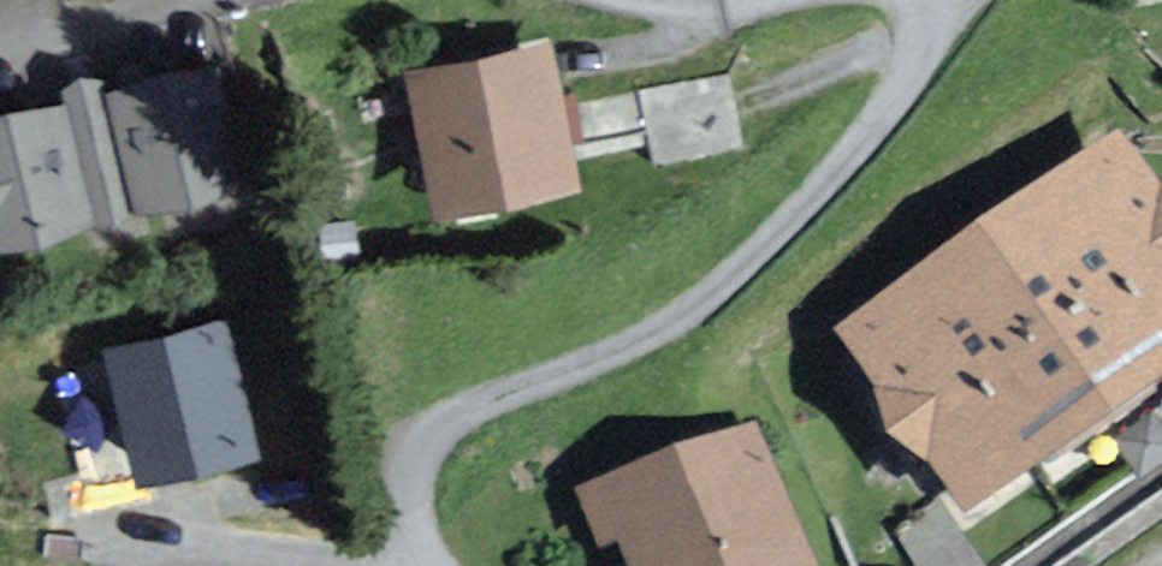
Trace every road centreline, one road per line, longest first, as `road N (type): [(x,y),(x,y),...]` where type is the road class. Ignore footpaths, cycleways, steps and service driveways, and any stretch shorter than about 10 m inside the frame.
road 1 (residential): [(437,565),(412,510),(422,455),(454,421),(649,338),(714,296),(817,195),(908,84),(917,31),(903,0)]
road 2 (residential): [(177,0),(0,50)]
road 3 (residential): [(758,0),(730,8),(631,0)]

